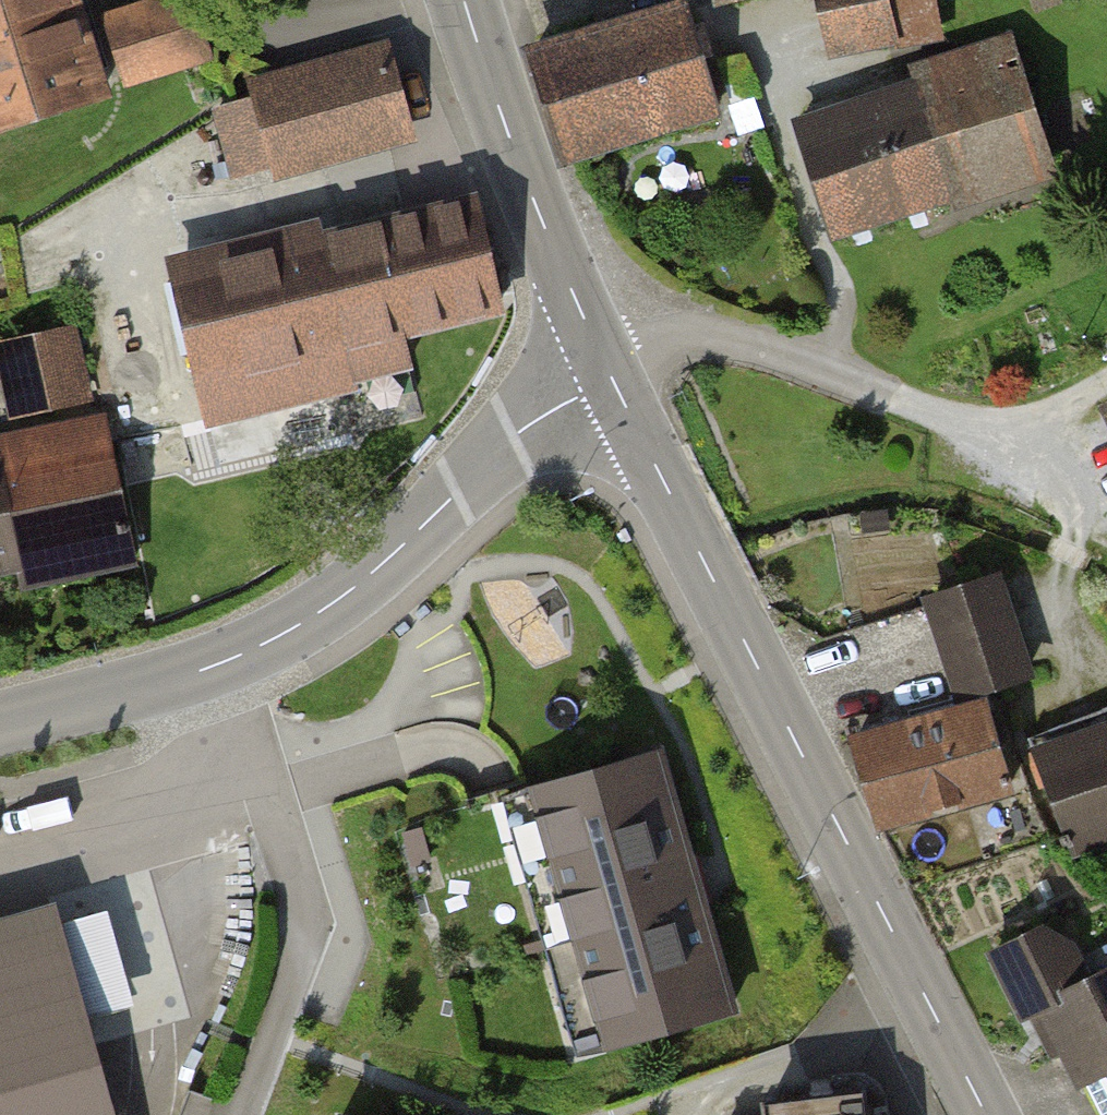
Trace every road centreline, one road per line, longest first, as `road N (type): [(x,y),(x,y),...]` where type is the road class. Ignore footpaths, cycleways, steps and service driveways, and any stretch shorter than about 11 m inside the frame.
road 1 (tertiary): [(987,1114),(609,373)]
road 2 (residential): [(609,373),(639,351),(699,338),(985,423),(1046,416),(1106,384)]
road 3 (residential): [(609,373),(526,428),(345,595),(218,664)]
road 4 (residential): [(218,664),(298,887),(301,919),(290,990),(244,1114)]
road 5 (tertiary): [(609,373),(537,208),(463,0)]
road 6 (residential): [(218,664),(0,723)]

